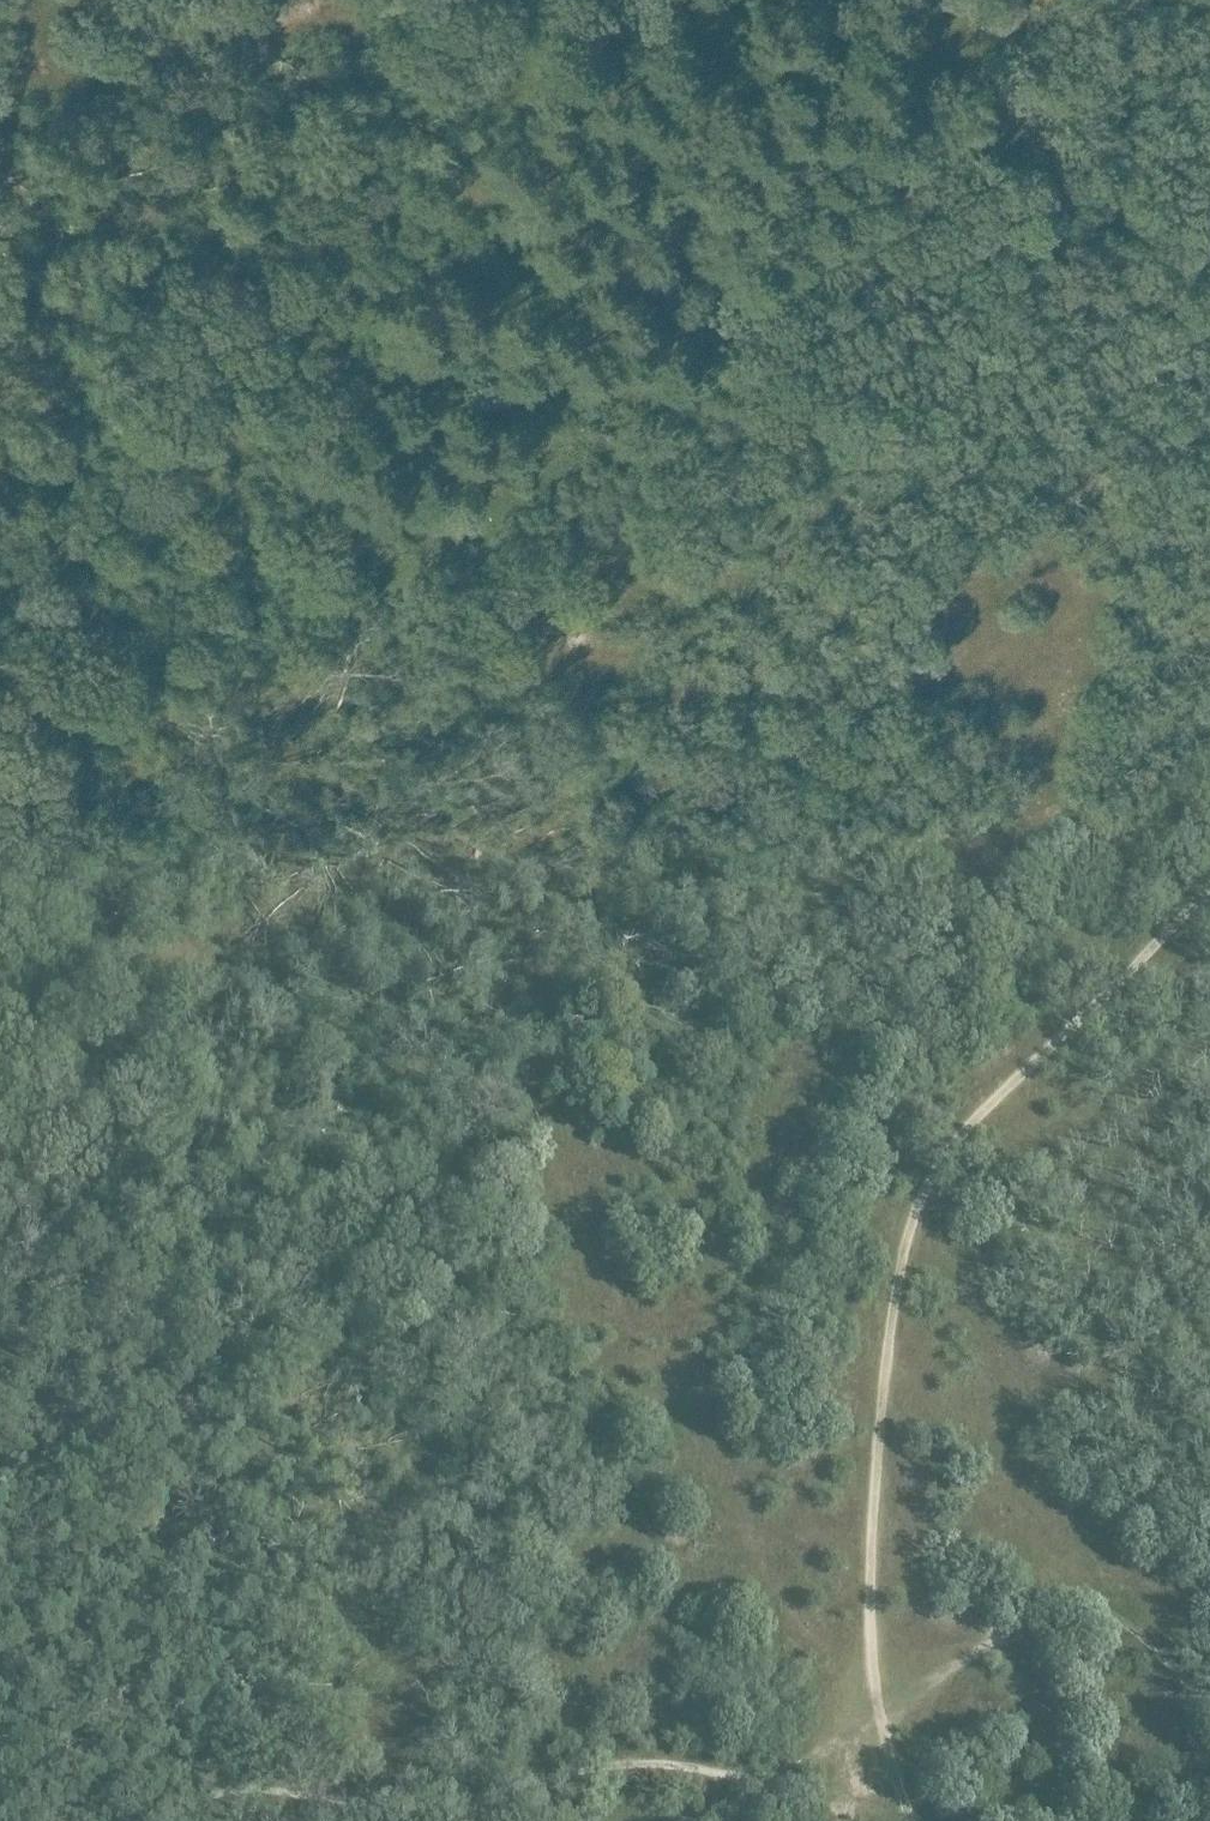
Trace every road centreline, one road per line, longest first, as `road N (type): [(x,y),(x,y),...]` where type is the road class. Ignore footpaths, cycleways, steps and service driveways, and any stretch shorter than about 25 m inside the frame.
road 1 (track): [(1209,888),(992,1099),(945,1150),(916,1209),(894,1300),(870,1613),(880,1720),(911,1820)]
road 2 (track): [(149,1820),(238,1794),(435,1807),(588,1771),(775,1774),(880,1720)]

